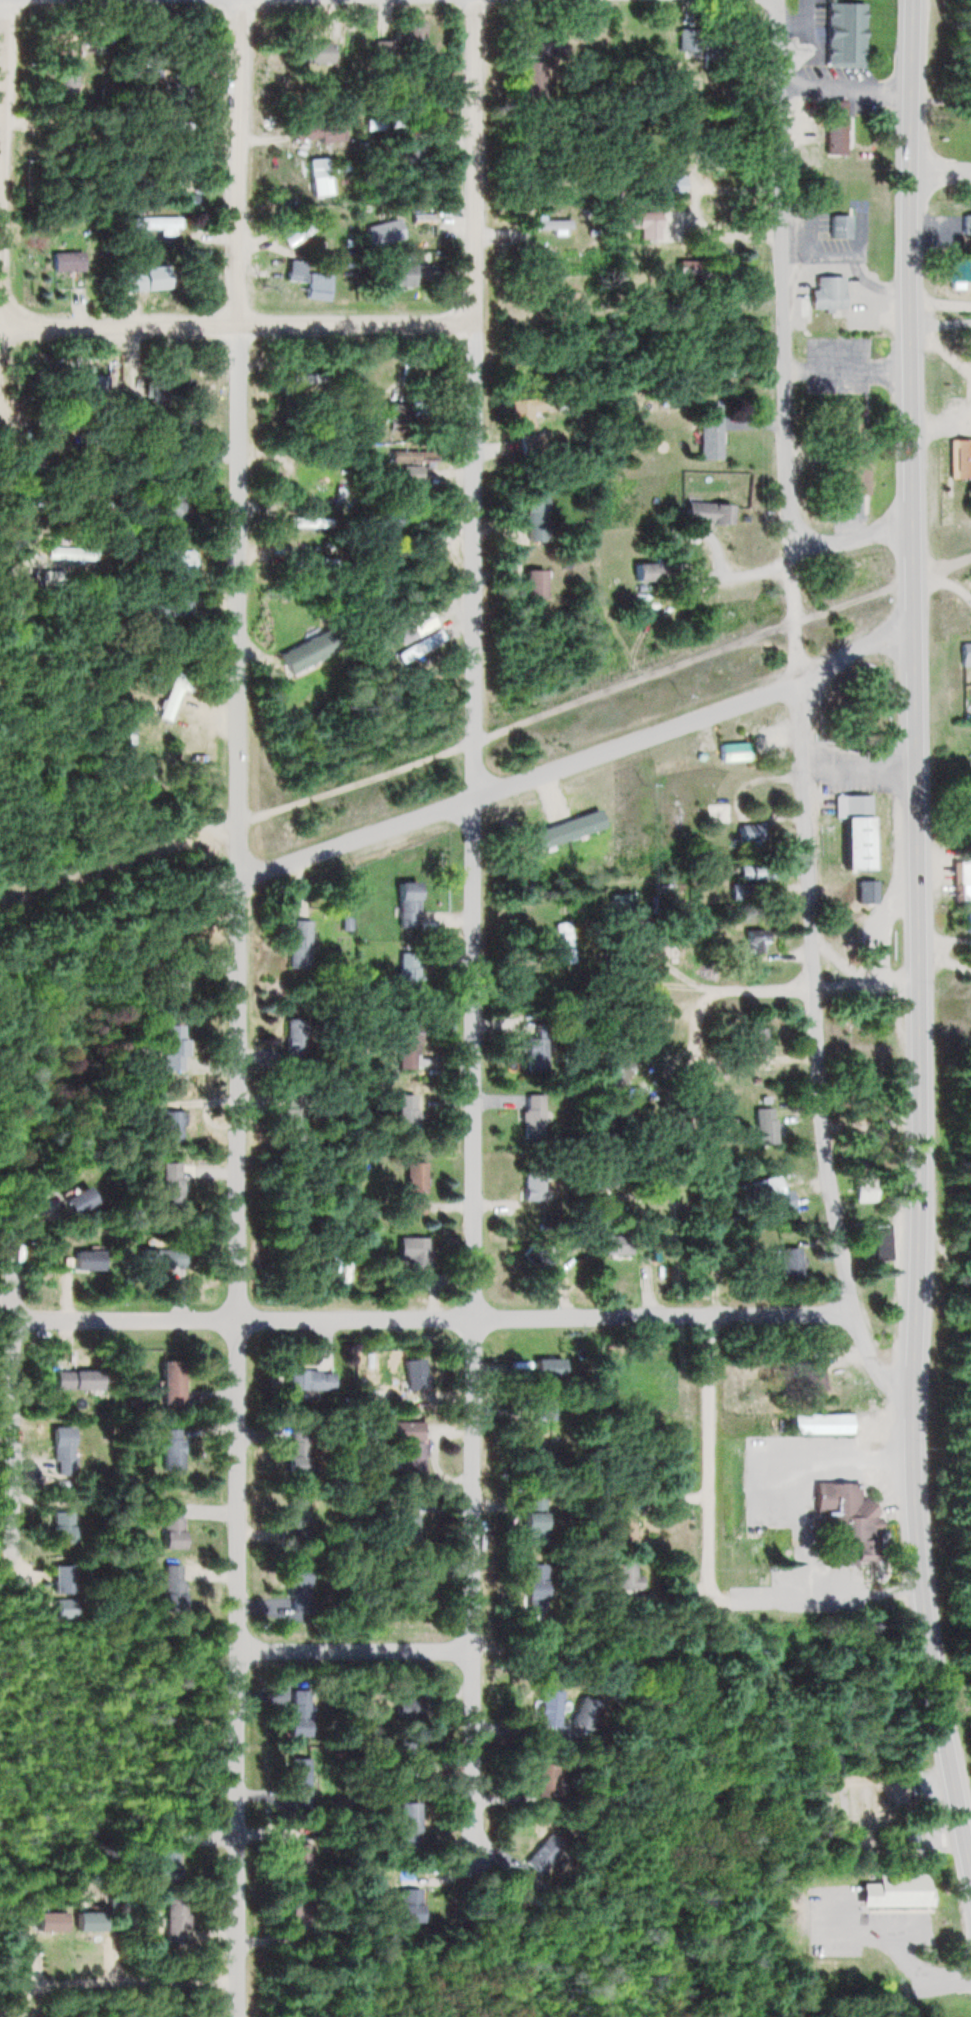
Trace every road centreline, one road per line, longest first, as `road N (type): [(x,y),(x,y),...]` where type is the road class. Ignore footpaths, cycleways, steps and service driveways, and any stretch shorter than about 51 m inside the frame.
road 1 (tertiary): [(970,1831),(930,1598),(920,1486),(916,0)]
road 2 (residential): [(237,324),(238,2016)]
road 3 (residential): [(474,1853),(475,321)]
road 4 (track): [(970,556),(443,753),(0,901)]
road 5 (residential): [(918,1387),(893,1380),(869,1353),(833,1184),(813,987),(799,680)]
road 6 (residential): [(240,880),(799,680),(916,620)]
road 7 (residential): [(13,1319),(706,1315)]
road 8 (residential): [(7,680),(14,494),(24,461),(3,398),(1,358),(4,0)]
road 9 (residential): [(799,531),(790,499),(774,0)]
road 10 (residential): [(475,321),(4,326)]
road 11 (residential): [(12,1561),(12,1233)]
road 12 (residential): [(240,0),(237,324)]
road 13 (residential): [(475,321),(475,0)]
road 14 (residential): [(706,1315),(710,1594)]
road 15 (residential): [(236,1650),(474,1649)]
road 16 (residential): [(238,1983),(41,1984),(21,1999)]
road 17 (residential): [(706,1315),(855,1312)]
road 18 (residential): [(799,531),(833,544),(915,519)]

